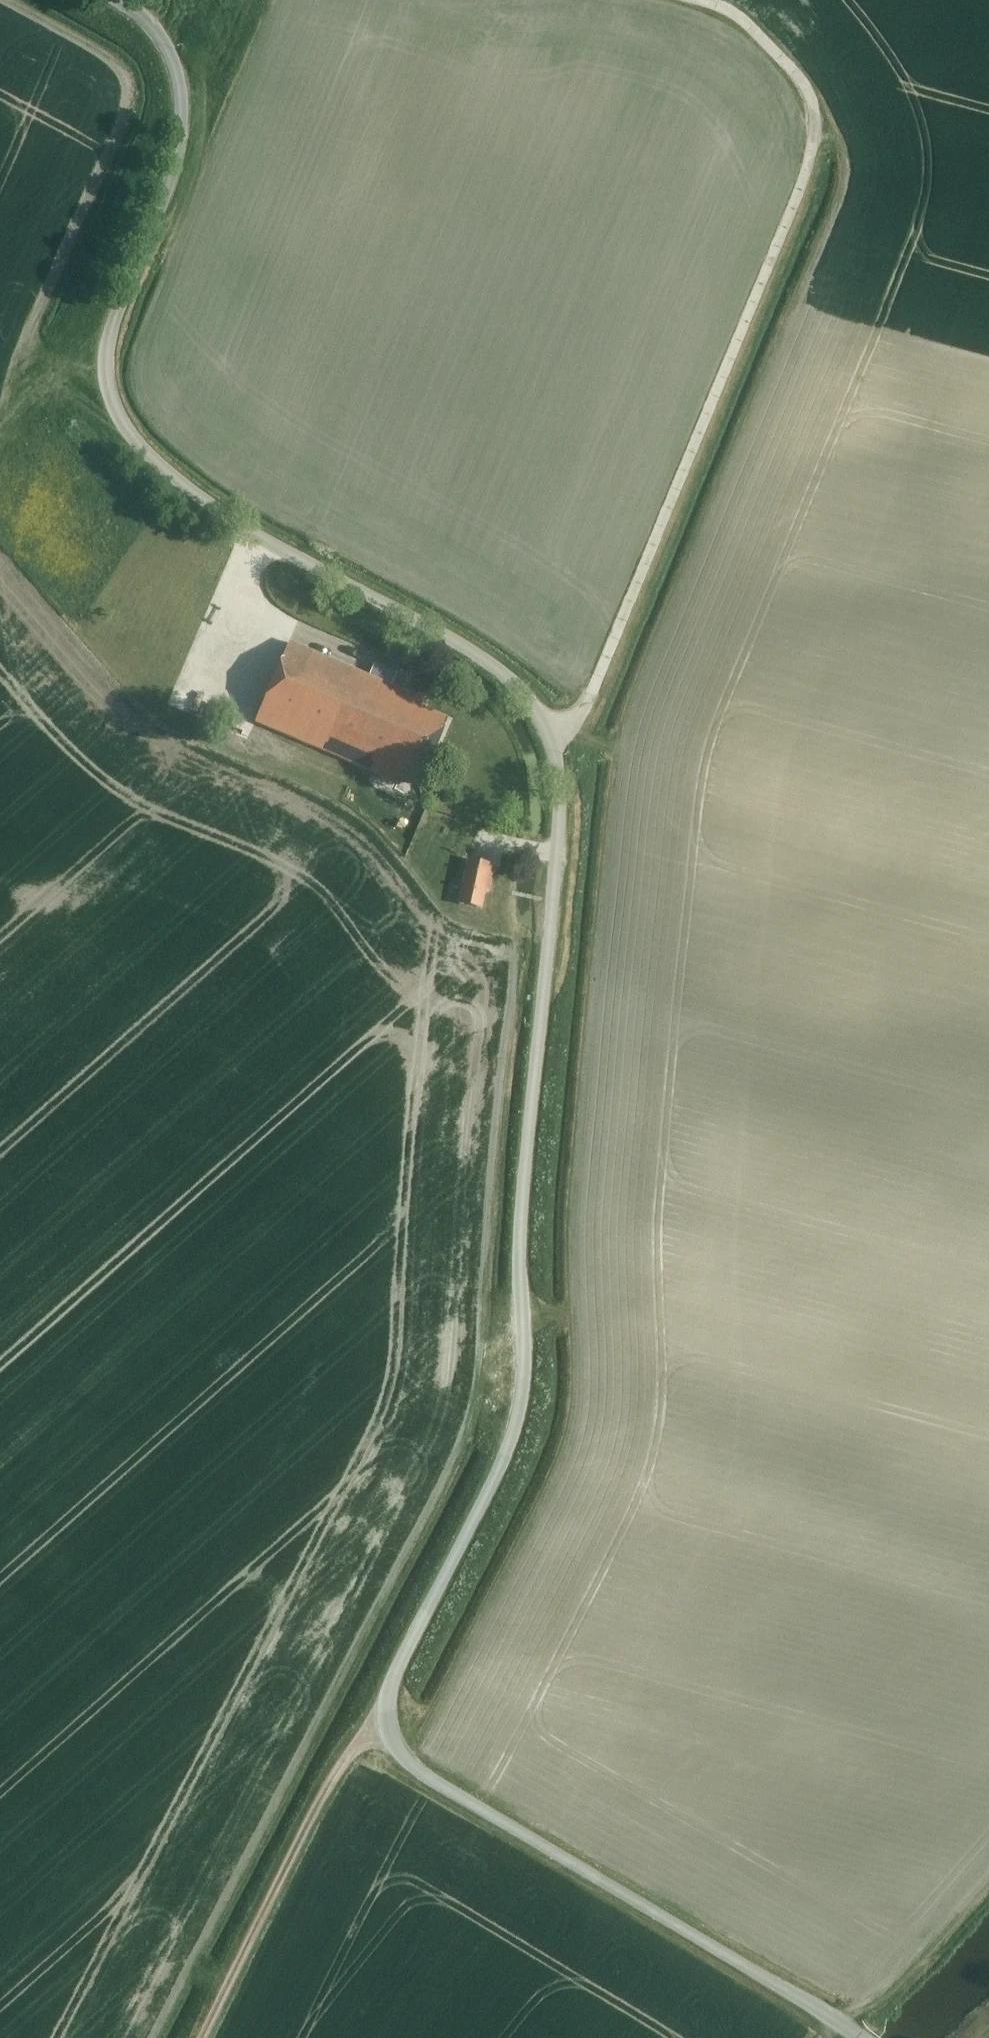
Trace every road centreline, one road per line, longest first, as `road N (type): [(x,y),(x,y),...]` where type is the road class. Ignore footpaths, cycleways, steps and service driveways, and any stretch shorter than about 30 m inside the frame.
road 1 (unclassified): [(862,2037),(416,1769),(388,1727),(393,1672),(504,1457),(522,1398),(521,1217),(557,769),(538,711),(504,673),(237,523),(184,485),(126,425),(109,384),(108,347),(177,153),(181,104),(163,40),(120,0)]
road 2 (track): [(551,740),(587,703),(810,155),(813,120),(798,77),(734,14),(689,0)]

